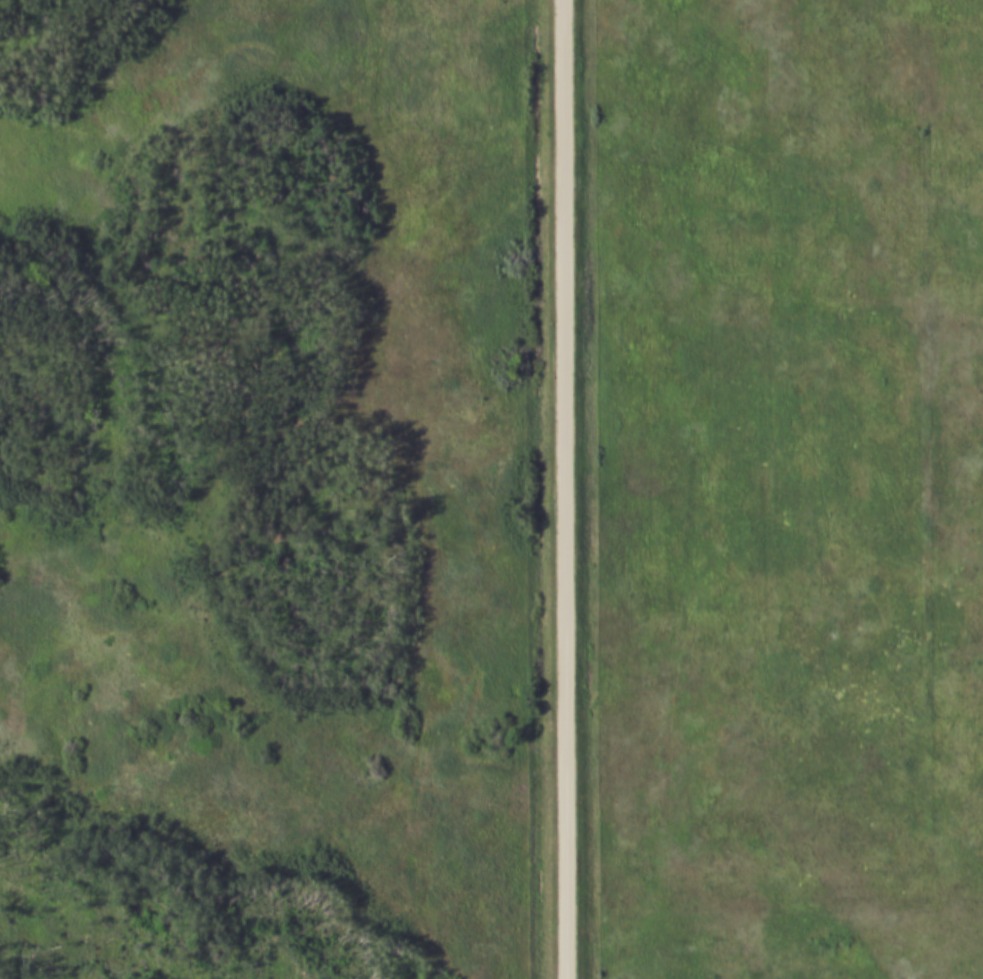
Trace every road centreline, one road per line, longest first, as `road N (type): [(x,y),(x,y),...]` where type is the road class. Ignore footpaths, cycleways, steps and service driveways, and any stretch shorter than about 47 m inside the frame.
road 1 (residential): [(565,978),(561,0)]

